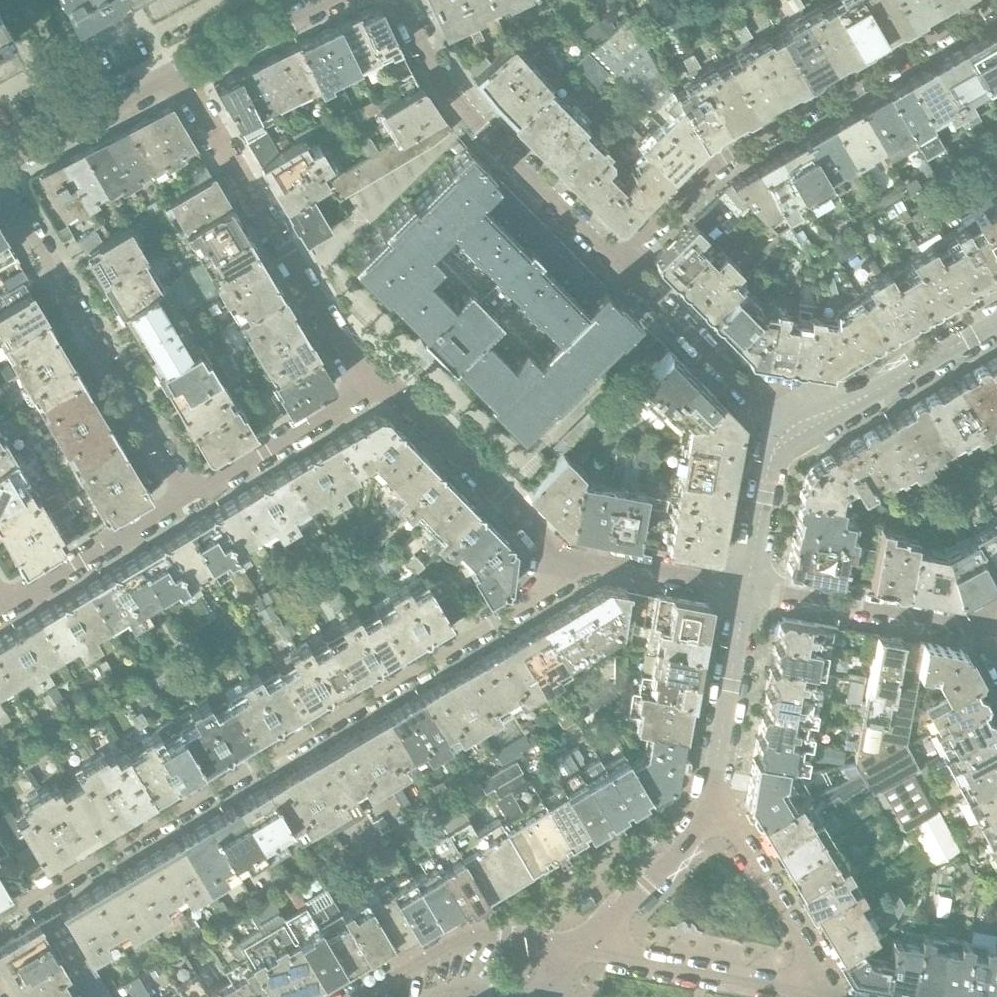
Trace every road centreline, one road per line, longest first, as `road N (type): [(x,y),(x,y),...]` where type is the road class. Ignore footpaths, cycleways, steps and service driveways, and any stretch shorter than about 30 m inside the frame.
road 1 (residential): [(0,918),(534,594),(571,560)]
road 2 (residential): [(619,267),(723,161),(996,3)]
road 3 (residential): [(190,495),(0,183)]
road 4 (residential): [(368,390),(182,77)]
road 5 (residential): [(619,267),(469,119),(441,85),(398,0)]
road 6 (residential): [(571,560),(393,400),(368,390)]
road 7 (residential): [(819,996),(561,950)]
road 8 (residential): [(779,426),(851,407),(996,322)]
road 9 (residential): [(702,823),(748,589)]
road 10 (residential): [(979,627),(748,589)]
road 11 (residential): [(779,426),(619,267)]
road 12 (residential): [(561,950),(460,939),(358,996)]
road 13 (residential): [(819,996),(818,974),(737,840),(702,823)]
road 14 (residential): [(5,607),(190,495)]
road 15 (residential): [(190,495),(368,390)]
road 16 (residential): [(0,168),(182,77)]
road 17 (residential): [(561,950),(592,940),(702,823)]
road 18 (residential): [(748,589),(571,560)]
road 19 (residential): [(182,77),(334,0)]
road 20 (residential): [(748,589),(779,426)]

